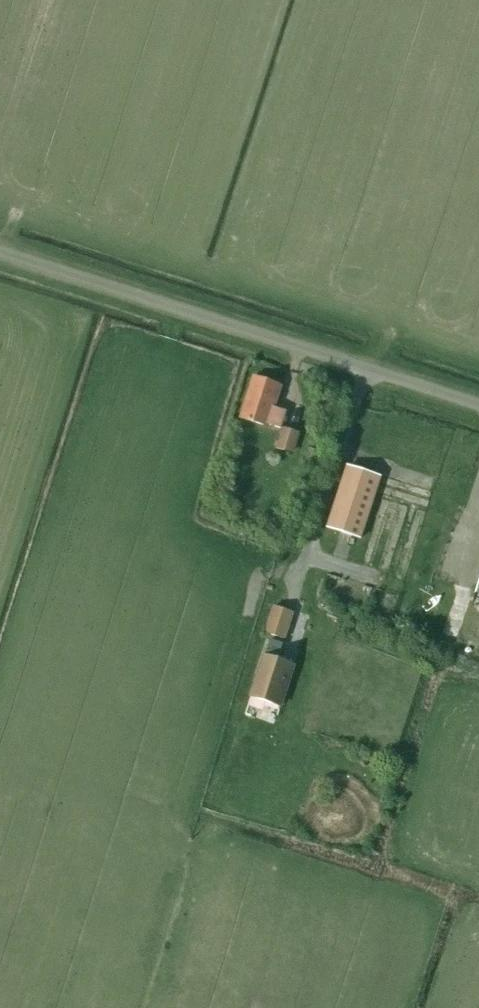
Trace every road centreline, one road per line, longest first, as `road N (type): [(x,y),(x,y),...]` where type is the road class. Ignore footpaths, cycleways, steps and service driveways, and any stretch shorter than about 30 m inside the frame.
road 1 (unclassified): [(0,256),(478,409)]

